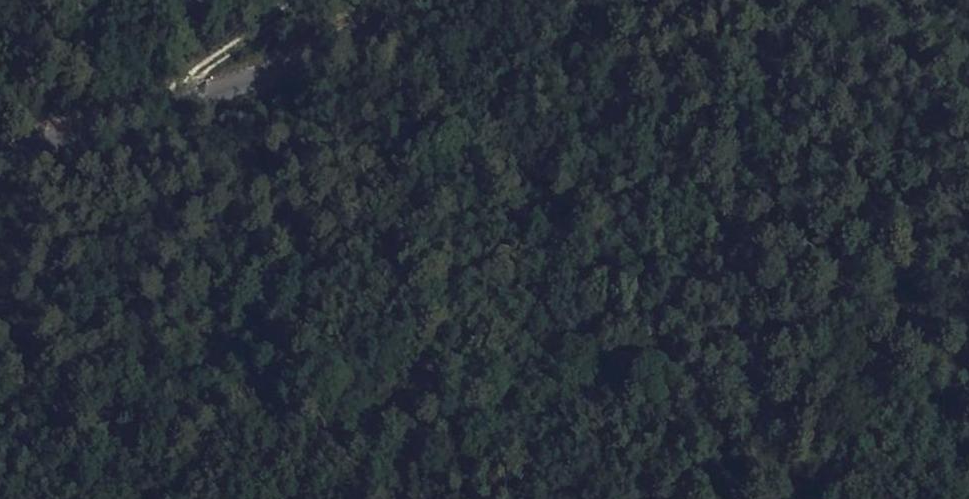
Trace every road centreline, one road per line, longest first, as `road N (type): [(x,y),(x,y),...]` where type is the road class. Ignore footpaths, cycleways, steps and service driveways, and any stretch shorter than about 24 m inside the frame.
road 1 (unclassified): [(0,151),(289,70),(370,29),(405,0)]

